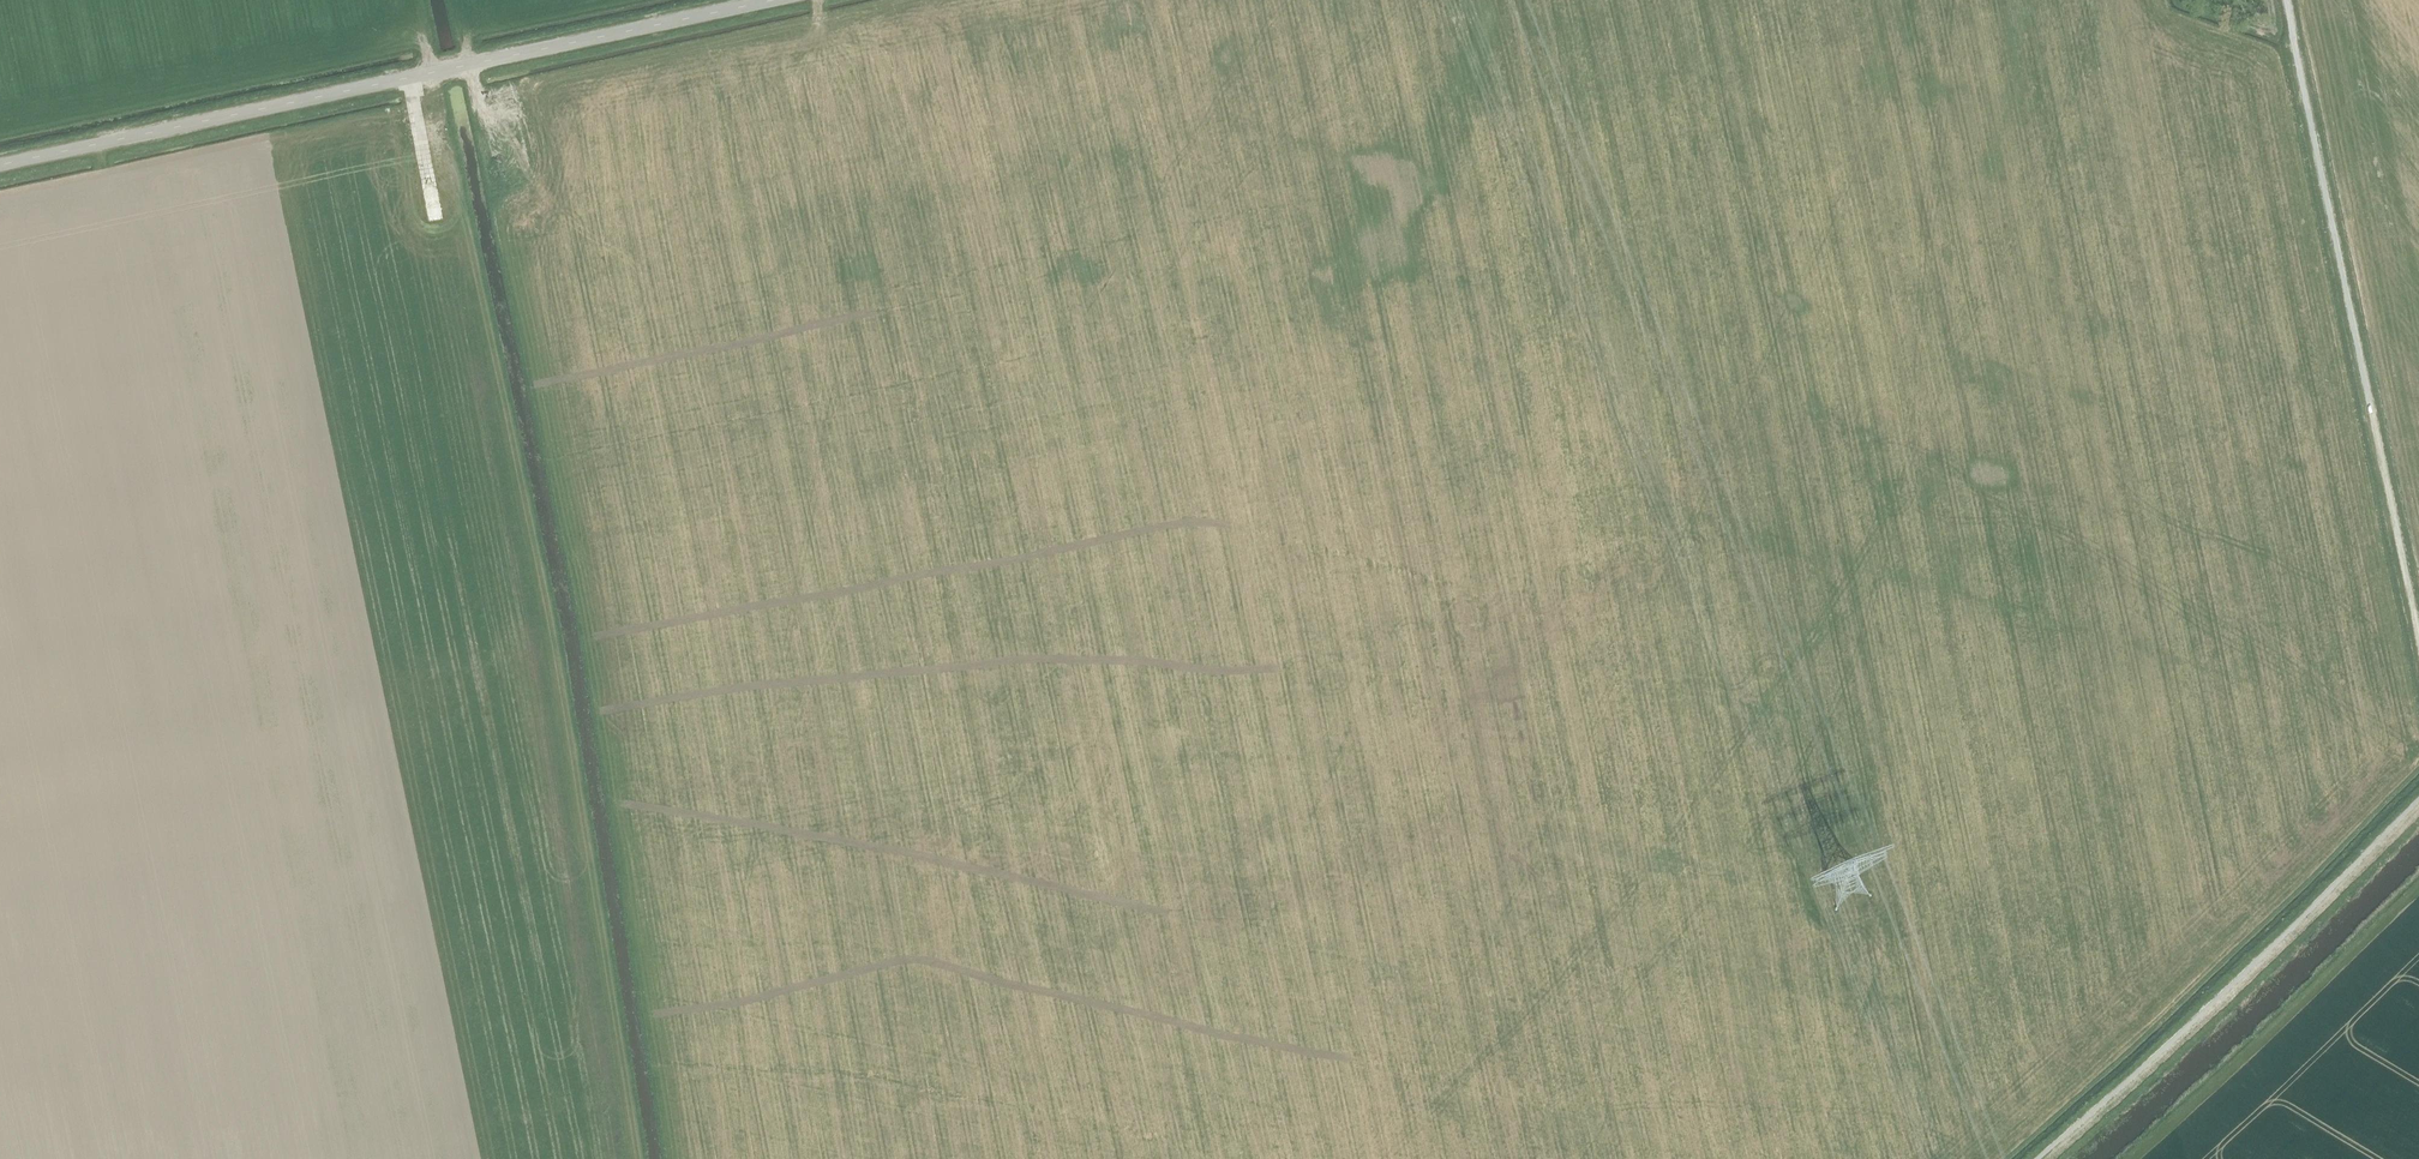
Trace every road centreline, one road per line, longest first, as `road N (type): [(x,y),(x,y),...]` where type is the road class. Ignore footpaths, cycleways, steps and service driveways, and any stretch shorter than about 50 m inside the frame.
road 1 (tertiary): [(0,167),(777,0)]

